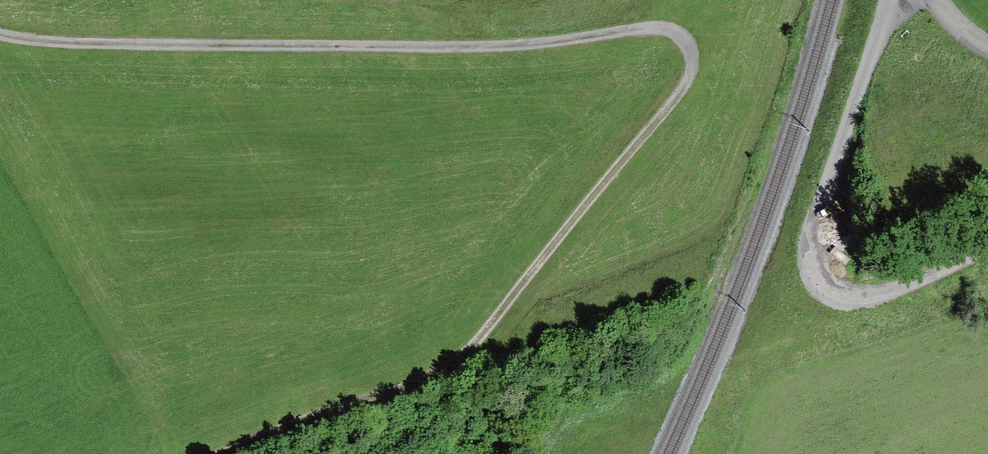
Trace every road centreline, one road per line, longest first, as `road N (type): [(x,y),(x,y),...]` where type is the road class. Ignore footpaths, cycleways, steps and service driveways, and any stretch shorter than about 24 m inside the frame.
road 1 (track): [(241,453),(437,385),(684,89),(691,44),(661,33),(494,50),(0,41)]
road 2 (track): [(987,255),(855,307),(821,270),(826,219),(895,0)]

